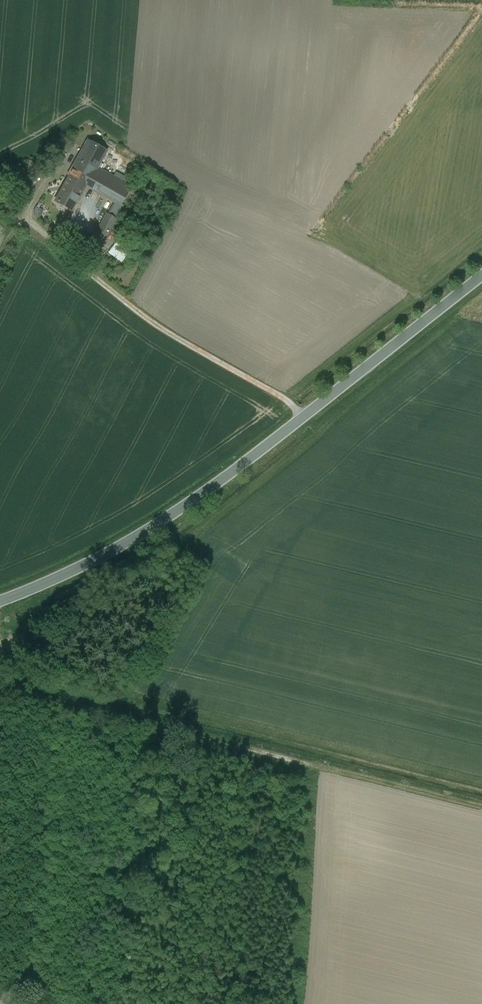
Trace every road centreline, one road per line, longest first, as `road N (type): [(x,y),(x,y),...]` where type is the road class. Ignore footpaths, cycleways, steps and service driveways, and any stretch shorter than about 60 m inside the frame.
road 1 (tertiary): [(481,276),(162,521),(0,601)]
road 2 (track): [(0,655),(25,692),(481,806)]
road 3 (track): [(26,218),(154,324),(306,414)]

